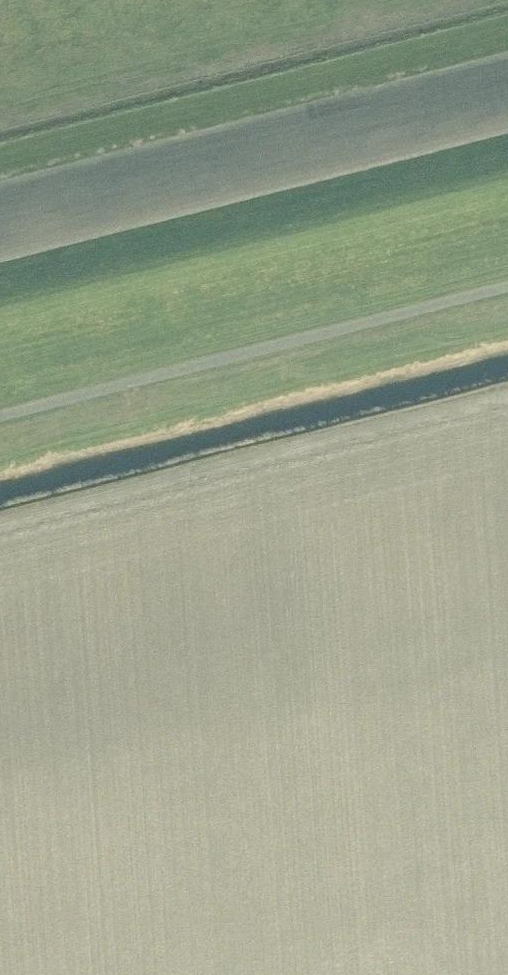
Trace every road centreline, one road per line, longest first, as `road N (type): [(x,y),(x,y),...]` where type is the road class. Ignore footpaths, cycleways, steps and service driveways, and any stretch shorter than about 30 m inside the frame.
road 1 (unclassified): [(0,417),(507,288)]

